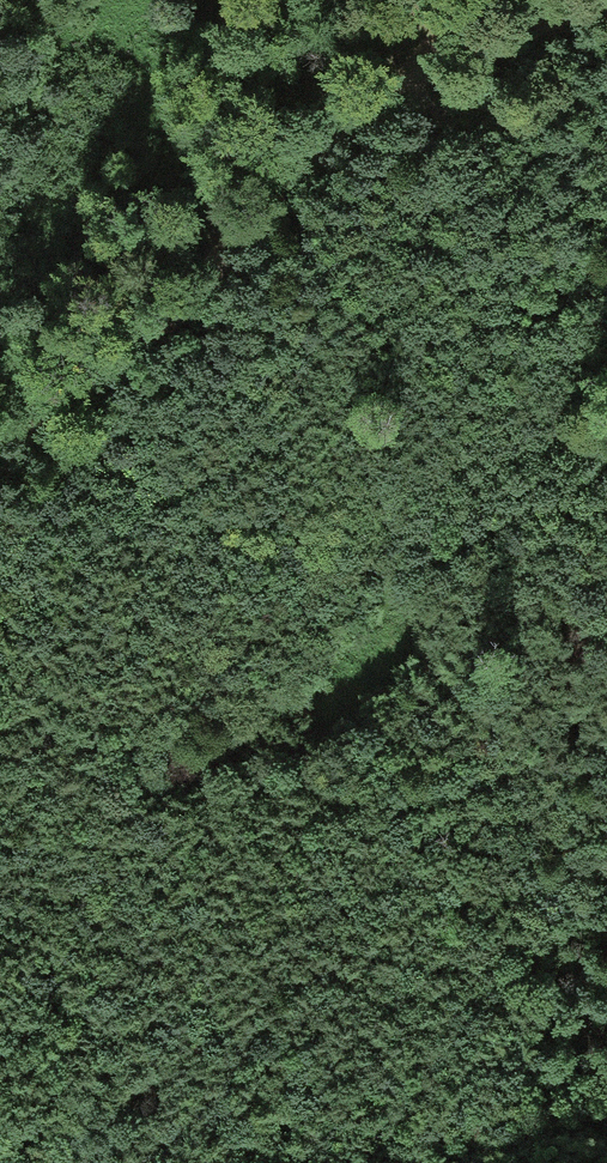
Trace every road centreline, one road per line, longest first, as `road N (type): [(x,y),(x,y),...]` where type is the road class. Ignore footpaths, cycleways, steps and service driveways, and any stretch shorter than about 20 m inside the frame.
road 1 (track): [(0,560),(317,504),(365,506),(380,516),(371,613),(288,704),(0,889)]
road 2 (track): [(0,470),(158,324),(288,183),(399,102)]
road 3 (track): [(606,102),(497,141),(453,133),(399,102)]
road 4 (track): [(594,0),(477,50),(399,102)]
road 5 (track): [(593,1142),(467,1145),(443,1162)]

